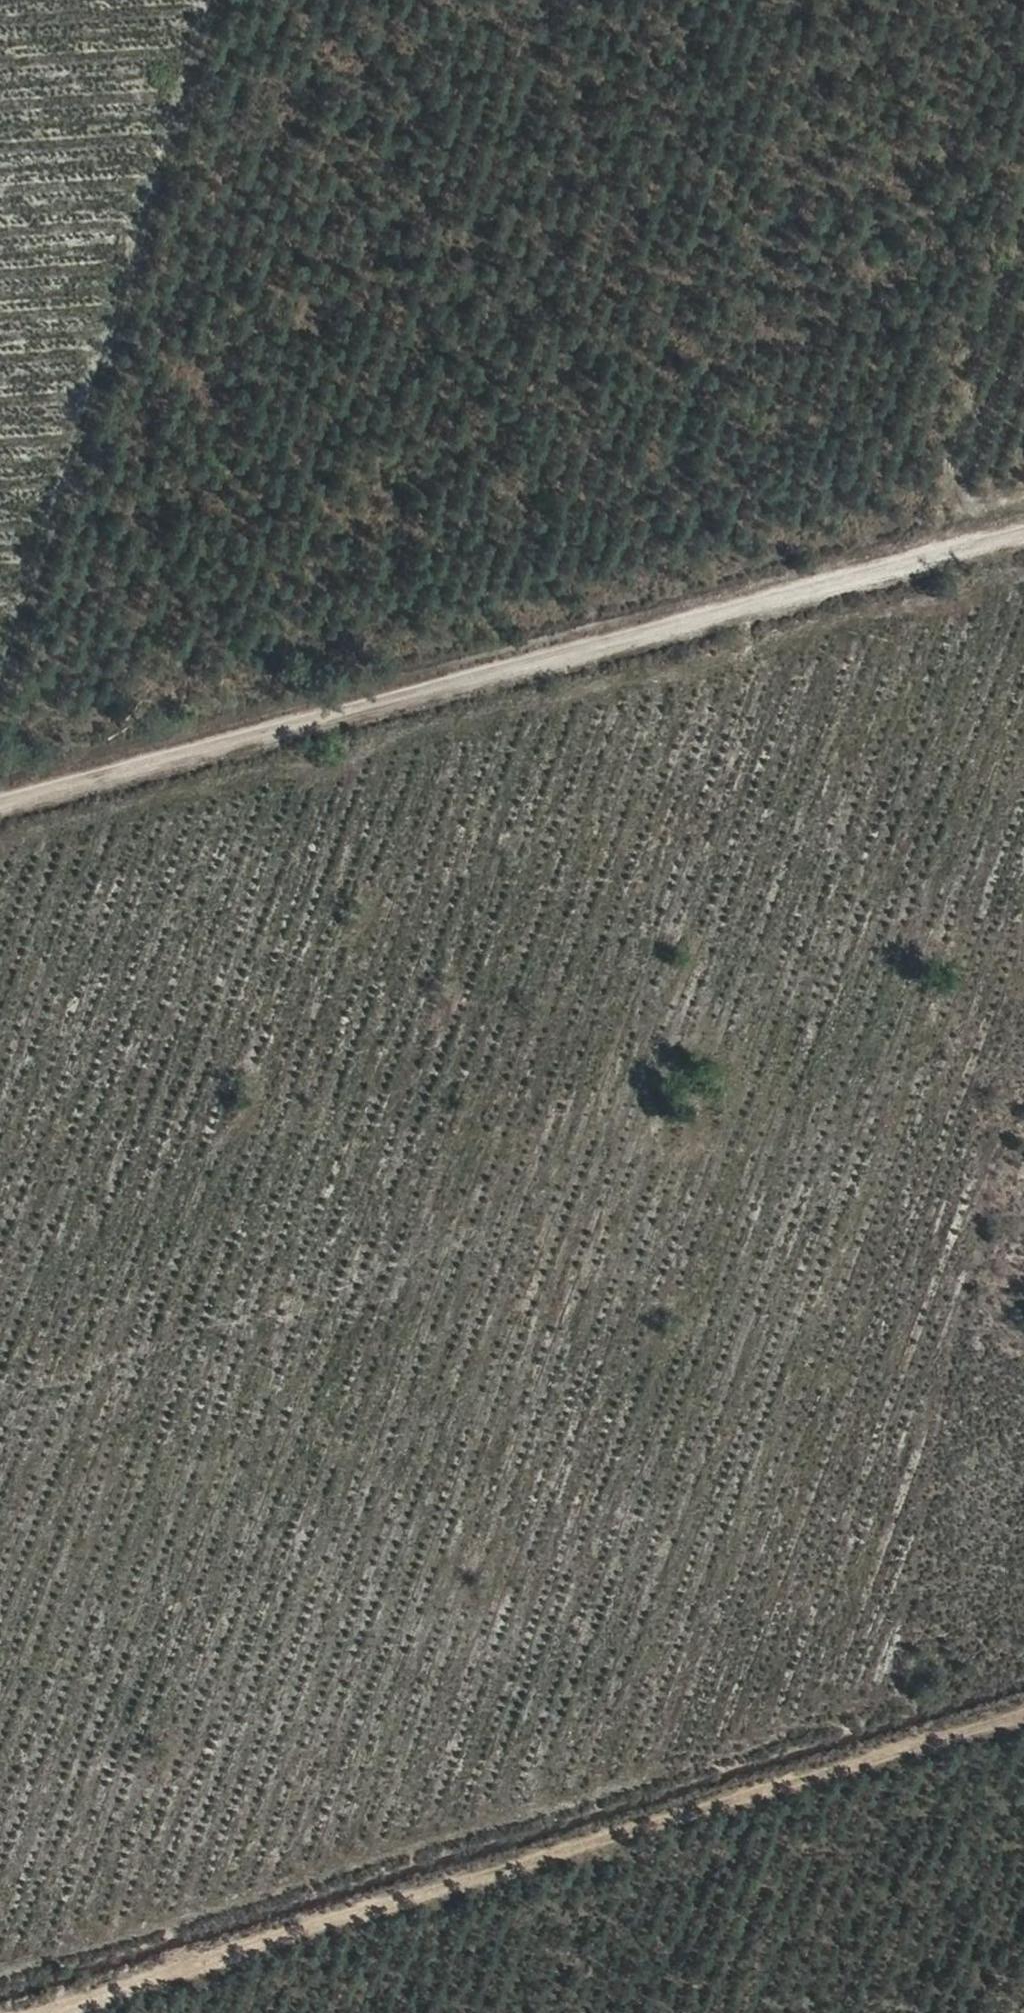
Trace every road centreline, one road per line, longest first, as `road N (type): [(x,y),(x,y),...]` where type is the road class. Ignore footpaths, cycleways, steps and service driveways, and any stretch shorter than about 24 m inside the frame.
road 1 (track): [(0,800),(1023,532)]
road 2 (track): [(1023,1719),(77,2012)]

